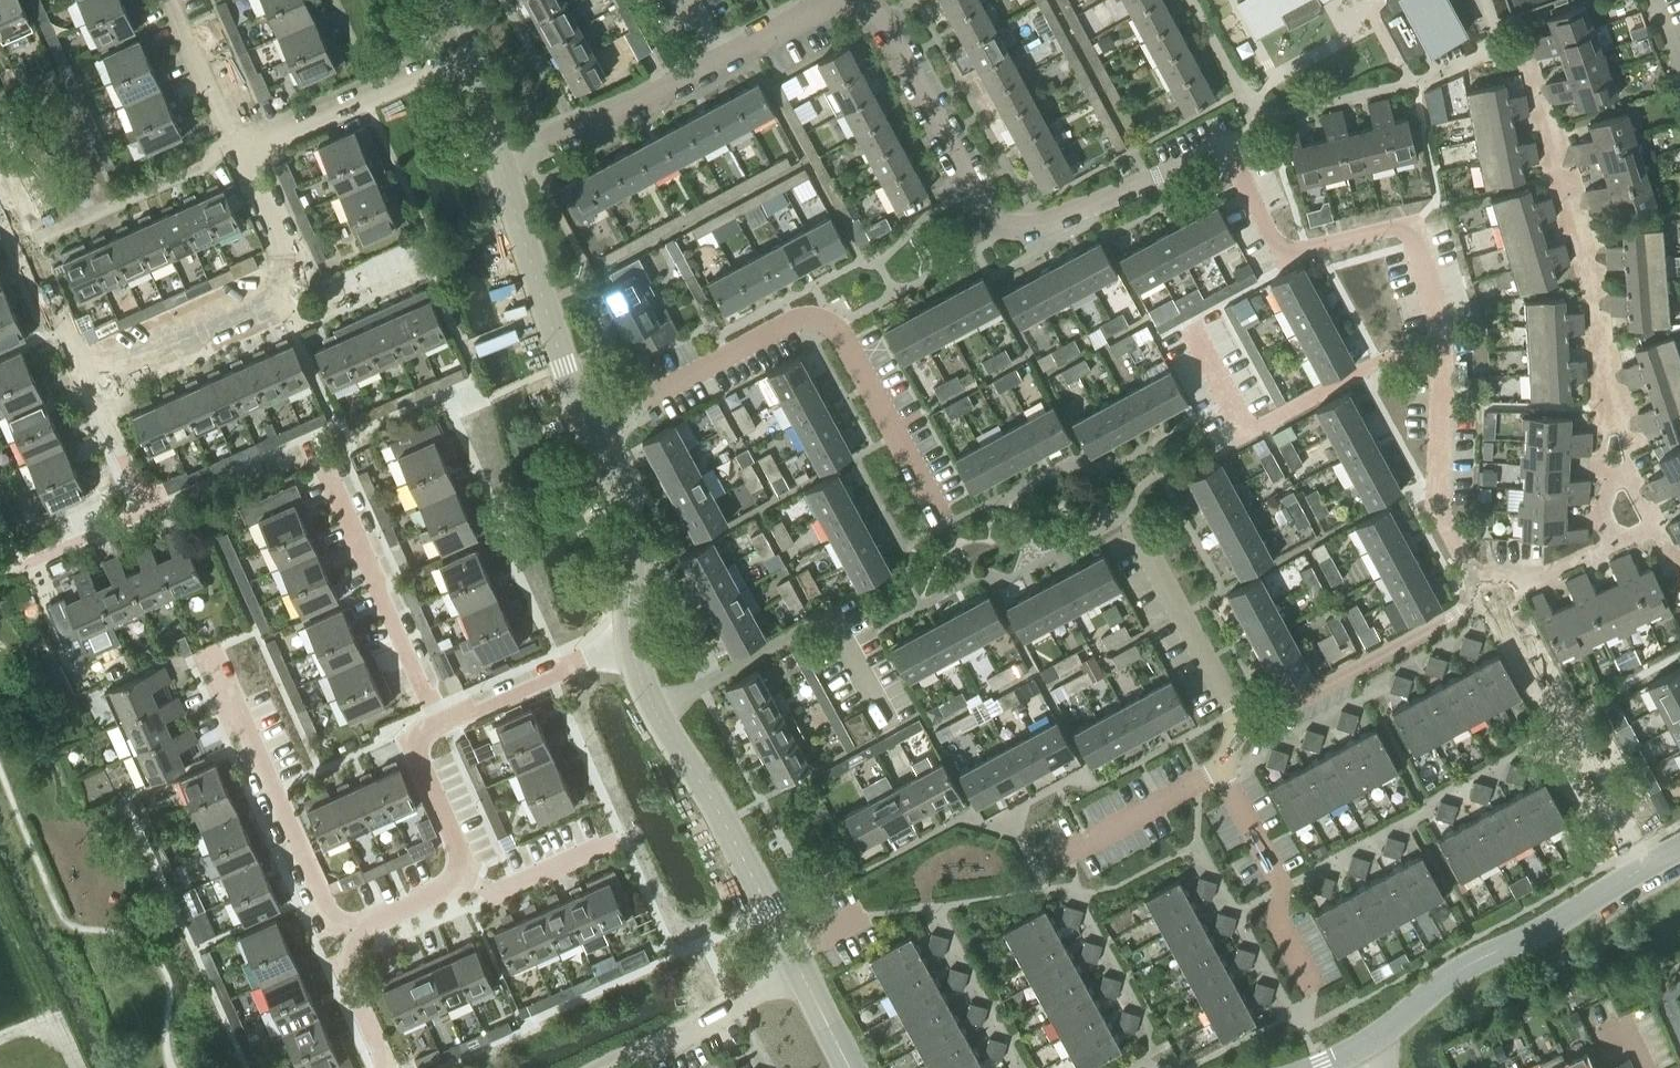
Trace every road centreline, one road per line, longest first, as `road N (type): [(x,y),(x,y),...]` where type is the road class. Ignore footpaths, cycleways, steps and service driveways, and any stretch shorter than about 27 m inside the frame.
road 1 (residential): [(973,191),(987,214),(1007,225),(1037,226),(1228,151),(1282,254),(1411,224)]
road 2 (residential): [(946,531),(835,327),(816,318),(789,322),(586,424)]
road 3 (residential): [(1491,600),(1442,511),(1442,323),(1411,224)]
road 4 (tertiary): [(800,968),(654,709),(630,636)]
road 5 (tertiary): [(1369,1041),(1457,972),(1645,867)]
road 6 (residential): [(357,931),(326,910),(215,656)]
road 7 (residential): [(1645,867),(1577,745),(1541,700),(1491,600)]
road 8 (residential): [(1248,731),(1491,600)]
road 9 (tertiary): [(586,424),(500,162)]
road 10 (residential): [(39,565),(148,513),(87,374)]
road 11 (residential): [(438,724),(330,477)]
road 12 (residential): [(239,152),(468,54)]
road 13 (residential): [(720,65),(500,162)]
road 14 (residential): [(1310,984),(1279,923),(1282,887),(1219,768)]
road 15 (residential): [(973,191),(872,8),(846,0)]
road 16 (residential): [(1248,731),(1136,530)]
road 17 (residential): [(1491,600),(1646,526),(1663,535),(1679,568)]
road 18 (tertiary): [(630,636),(631,526),(586,424)]
road 19 (residential): [(604,1067),(800,968)]
road 20 (residential): [(87,374),(0,178)]
road 21 (residential): [(87,374),(281,287)]
road 22 (residential): [(438,724),(630,636)]
road 23 (residential): [(1058,855),(1219,768)]
road 24 (residential): [(471,883),(419,759),(438,724)]
road 25 (residential): [(239,152),(167,0)]
road 26 (residential): [(281,287),(303,323),(415,274)]
road 27 (residential): [(281,287),(281,238),(239,152)]
road 28 (residential): [(383,1067),(347,979),(357,931)]
road 29 (residential): [(835,0),(720,65)]
road 30 (residential): [(471,883),(509,886),(594,847)]
road 31 (residential): [(357,931),(471,883)]

